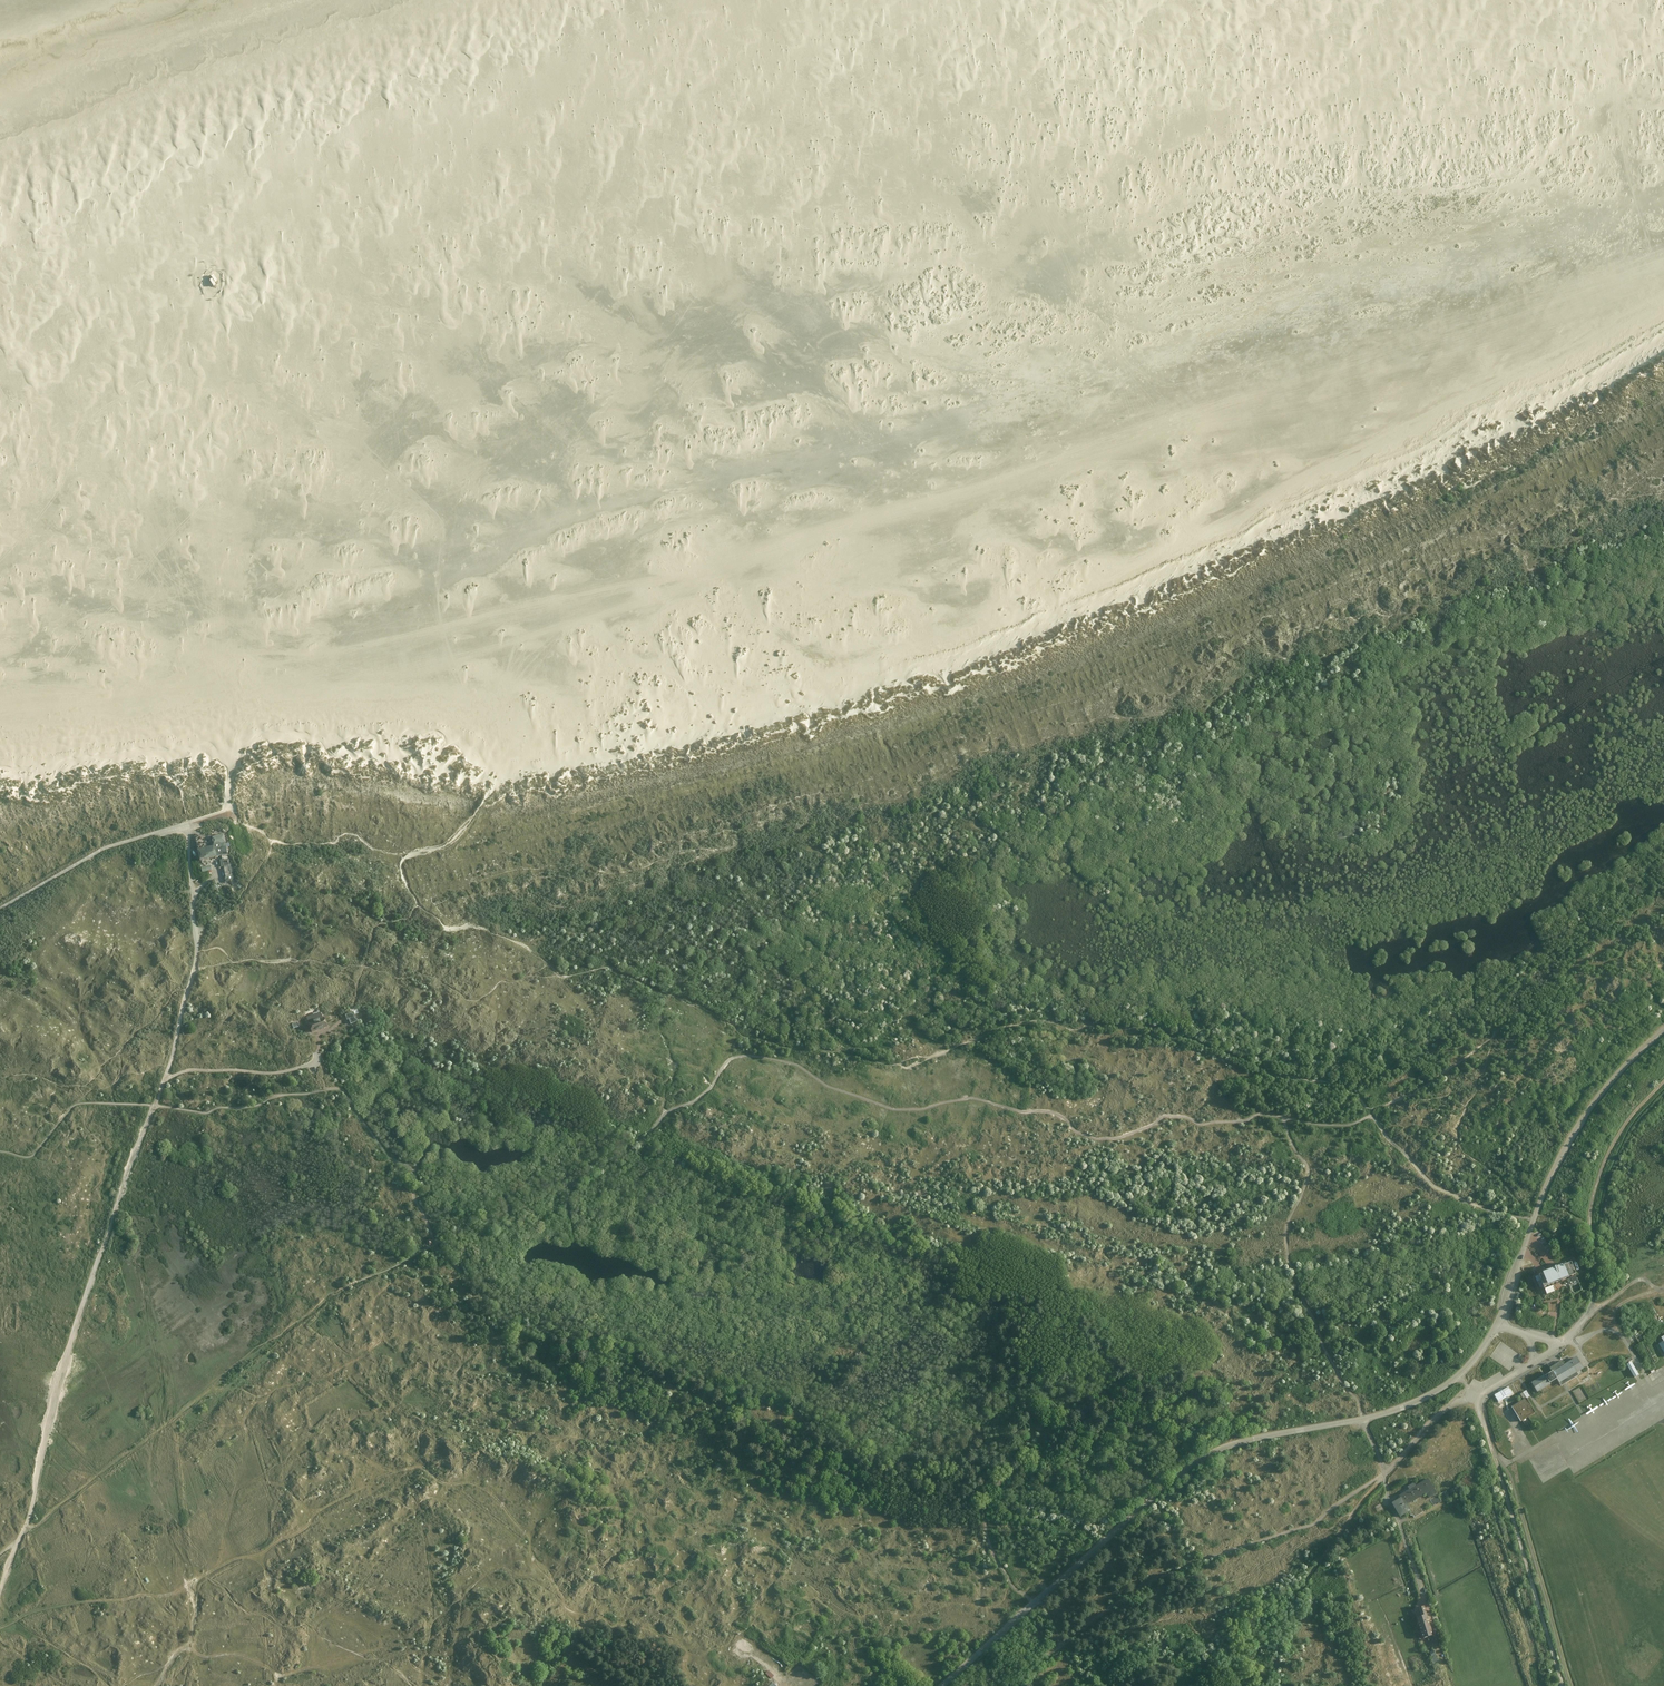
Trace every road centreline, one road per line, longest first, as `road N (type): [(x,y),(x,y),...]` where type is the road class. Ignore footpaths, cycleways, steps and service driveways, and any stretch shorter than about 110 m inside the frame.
road 1 (track): [(0,1627),(87,1602),(160,1600),(266,1554),(303,1531),(313,1514),(408,1470),(449,1487),(478,1488),(528,1540),(532,1567),(525,1577),(488,1569),(437,1589),(430,1585),(424,1540),(419,1532),(408,1534),(315,1626),(311,1658),(289,1677),(277,1676),(263,1655),(199,1654),(190,1644)]
road 2 (track): [(114,1209),(167,1366),(150,1465),(166,1537),(193,1602),(190,1644)]
road 3 (track): [(1273,1685),(1288,1611),(1384,1474)]
road 4 (track): [(1498,1461),(1561,1685)]
road 5 (track): [(1384,1474),(1454,1404),(1475,1397)]

